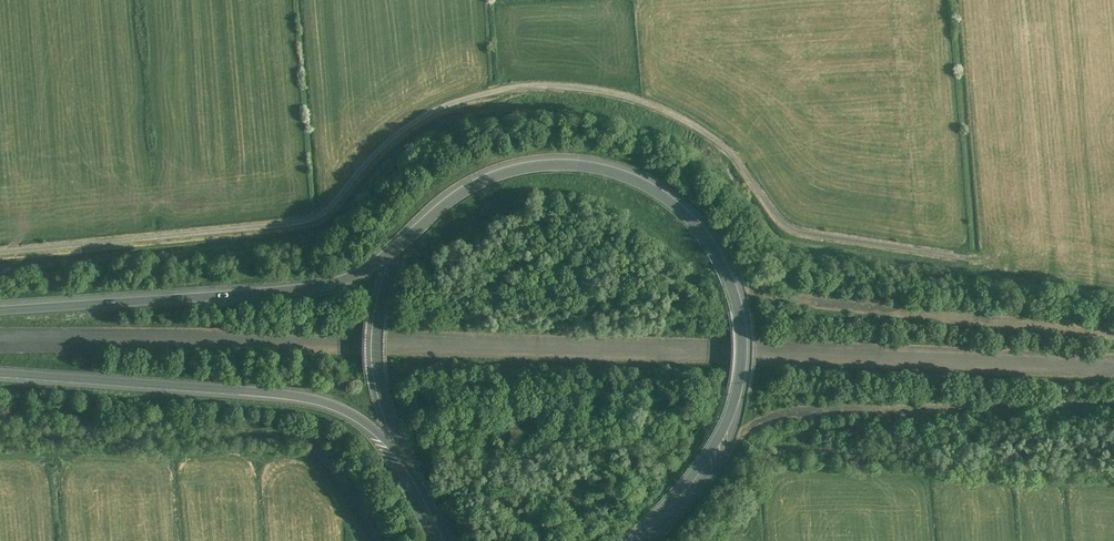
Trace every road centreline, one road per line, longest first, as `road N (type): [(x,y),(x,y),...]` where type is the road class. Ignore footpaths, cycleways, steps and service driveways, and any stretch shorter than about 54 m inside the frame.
road 1 (primary): [(629,540),(725,423),(741,345),(738,305),(708,241),(653,191),(616,173),(550,164),(496,176),(448,202),(377,262),(319,286),(0,311)]
road 2 (track): [(0,252),(309,220),(411,124),(506,89),(553,85),(622,94),(692,125),(733,154),(785,227),(986,262)]
road 3 (primary): [(0,372),(332,403),(399,453),(449,540)]

